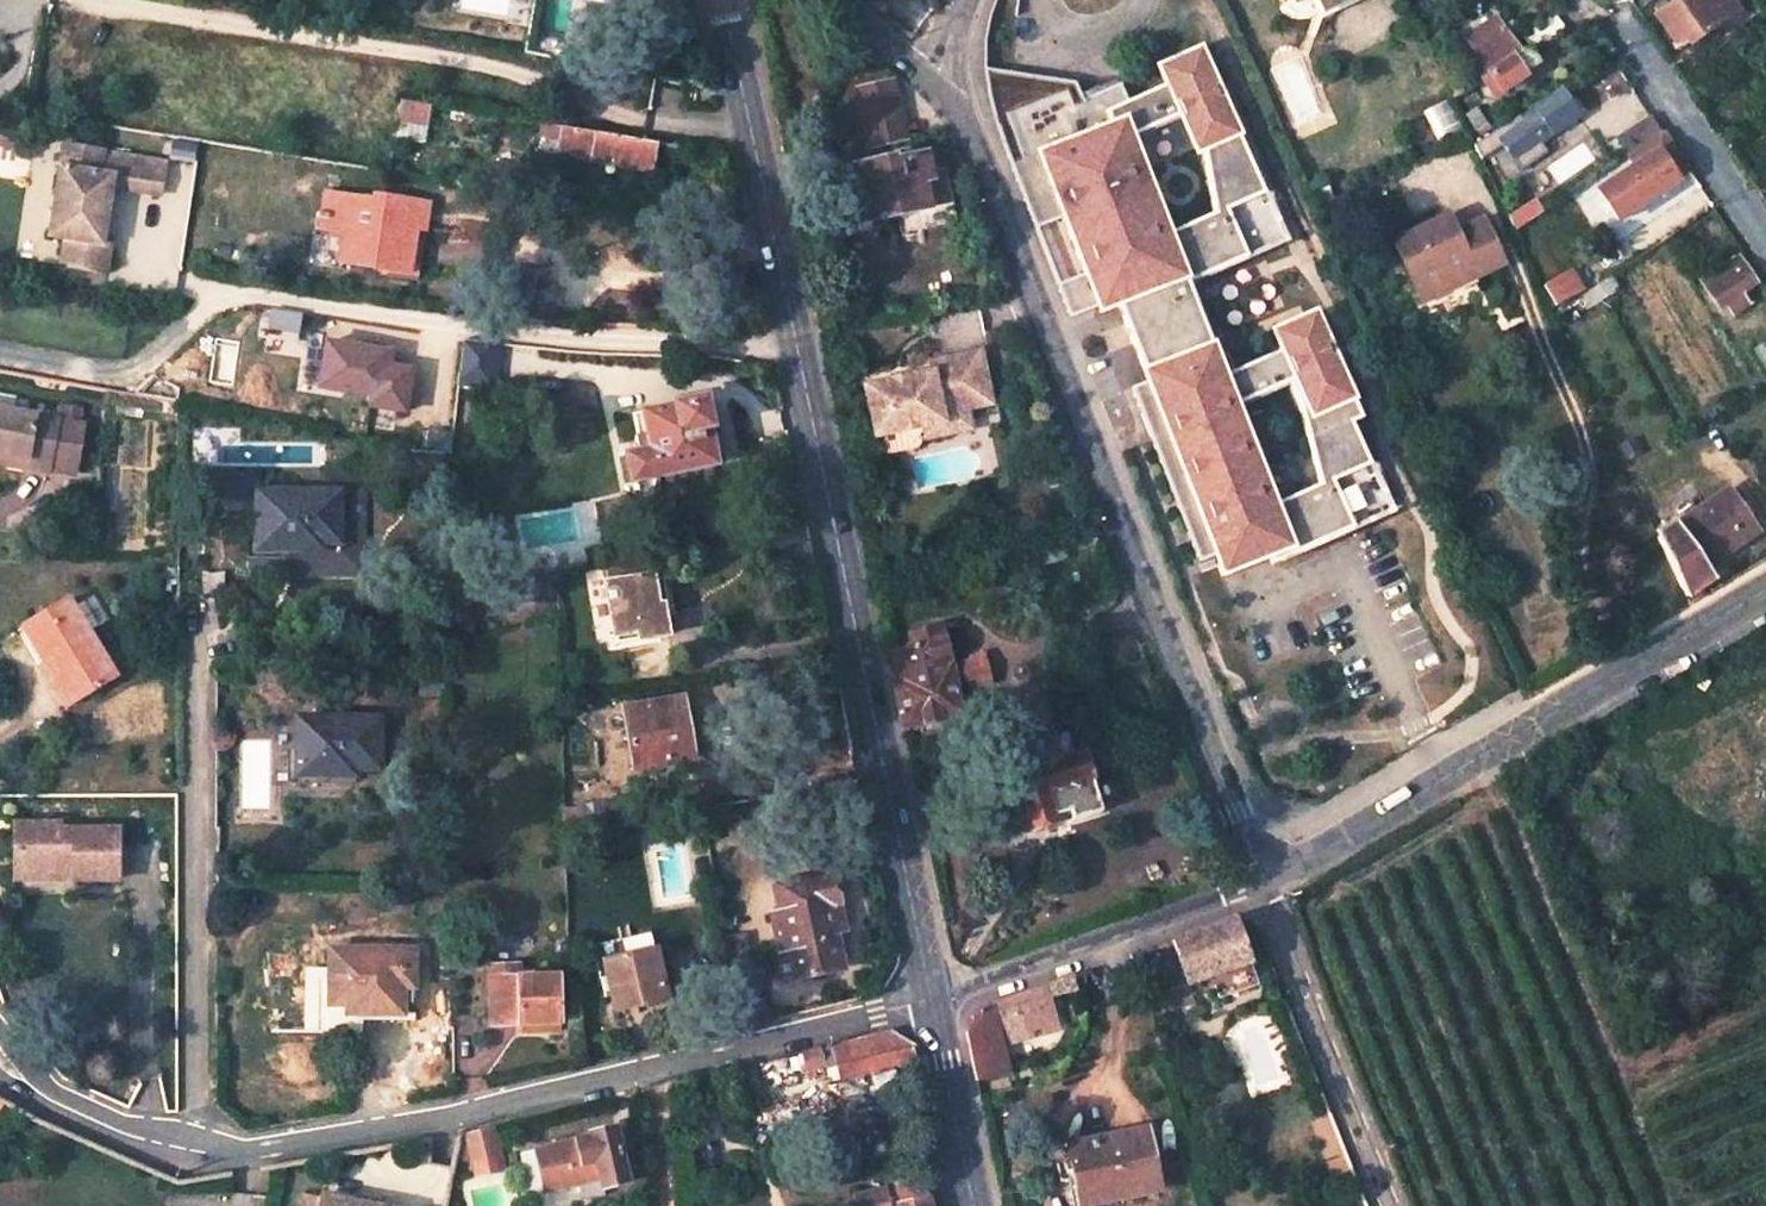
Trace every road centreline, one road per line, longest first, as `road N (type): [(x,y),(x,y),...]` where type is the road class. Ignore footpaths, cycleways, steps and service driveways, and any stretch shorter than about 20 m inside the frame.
road 1 (secondary): [(720,0),(782,252),(930,998)]
road 2 (residential): [(1263,880),(950,89)]
road 3 (residential): [(196,1152),(388,1125),(600,1081),(930,998)]
road 4 (tertiary): [(1765,594),(1263,880)]
road 5 (residential): [(197,641),(196,1152)]
road 6 (tertiary): [(930,998),(1263,880)]
road 7 (residential): [(1393,1205),(1263,880)]
road 8 (residential): [(1617,19),(1765,243)]
road 9 (residential): [(0,1061),(28,1090),(196,1152)]
road 10 (secondary): [(930,998),(974,1205)]
road 11 (residential): [(950,89),(828,0)]

